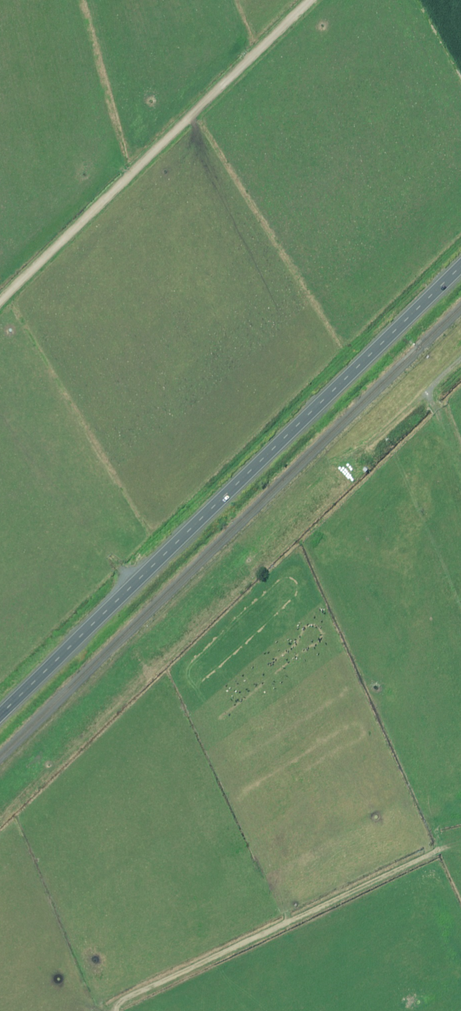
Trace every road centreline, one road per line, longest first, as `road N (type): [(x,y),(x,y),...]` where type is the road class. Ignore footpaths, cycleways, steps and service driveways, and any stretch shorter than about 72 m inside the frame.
road 1 (secondary): [(0,717),(460,267)]
road 2 (track): [(127,1010),(158,981),(447,843)]
road 3 (track): [(313,0),(74,234)]

